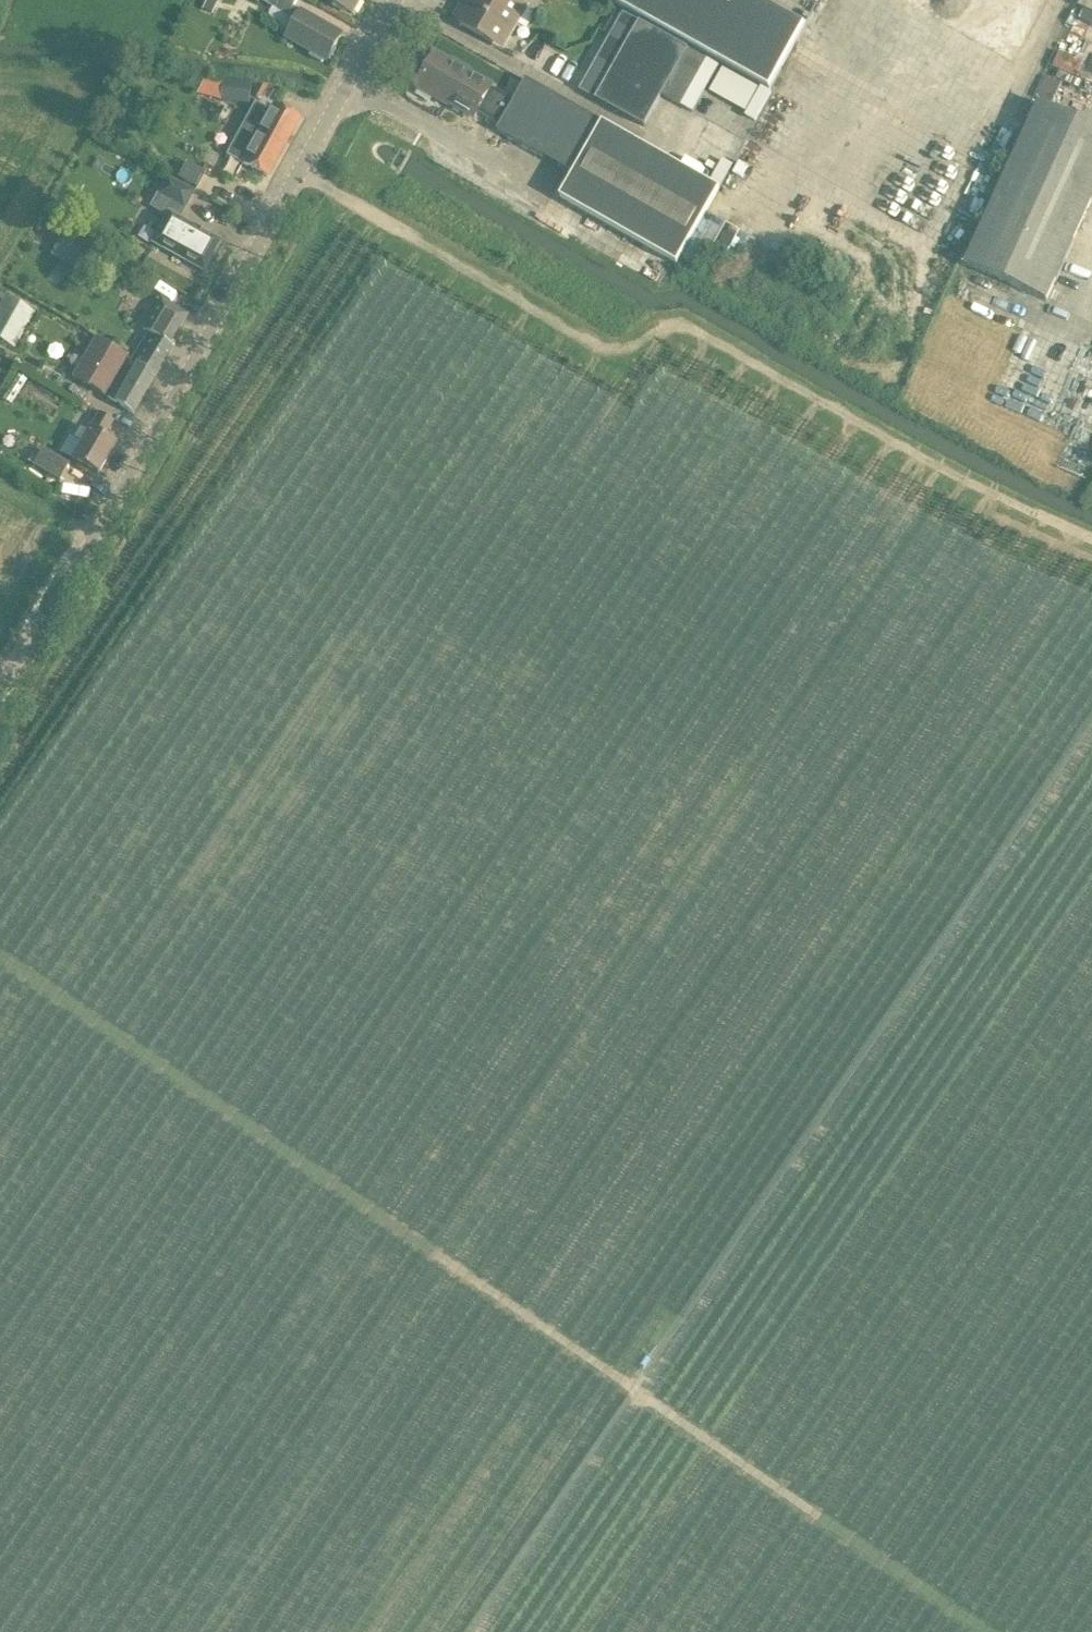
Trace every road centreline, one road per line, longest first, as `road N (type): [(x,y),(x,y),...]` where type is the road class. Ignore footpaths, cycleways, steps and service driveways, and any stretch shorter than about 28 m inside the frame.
road 1 (track): [(990,1631),(0,958)]
road 2 (track): [(1091,738),(479,1631)]
road 3 (track): [(300,171),(591,346),(622,349),(689,326),(971,485),(1091,538)]
road 4 (residential): [(87,548),(396,0)]
road 5 (unclassified): [(0,687),(87,548)]

